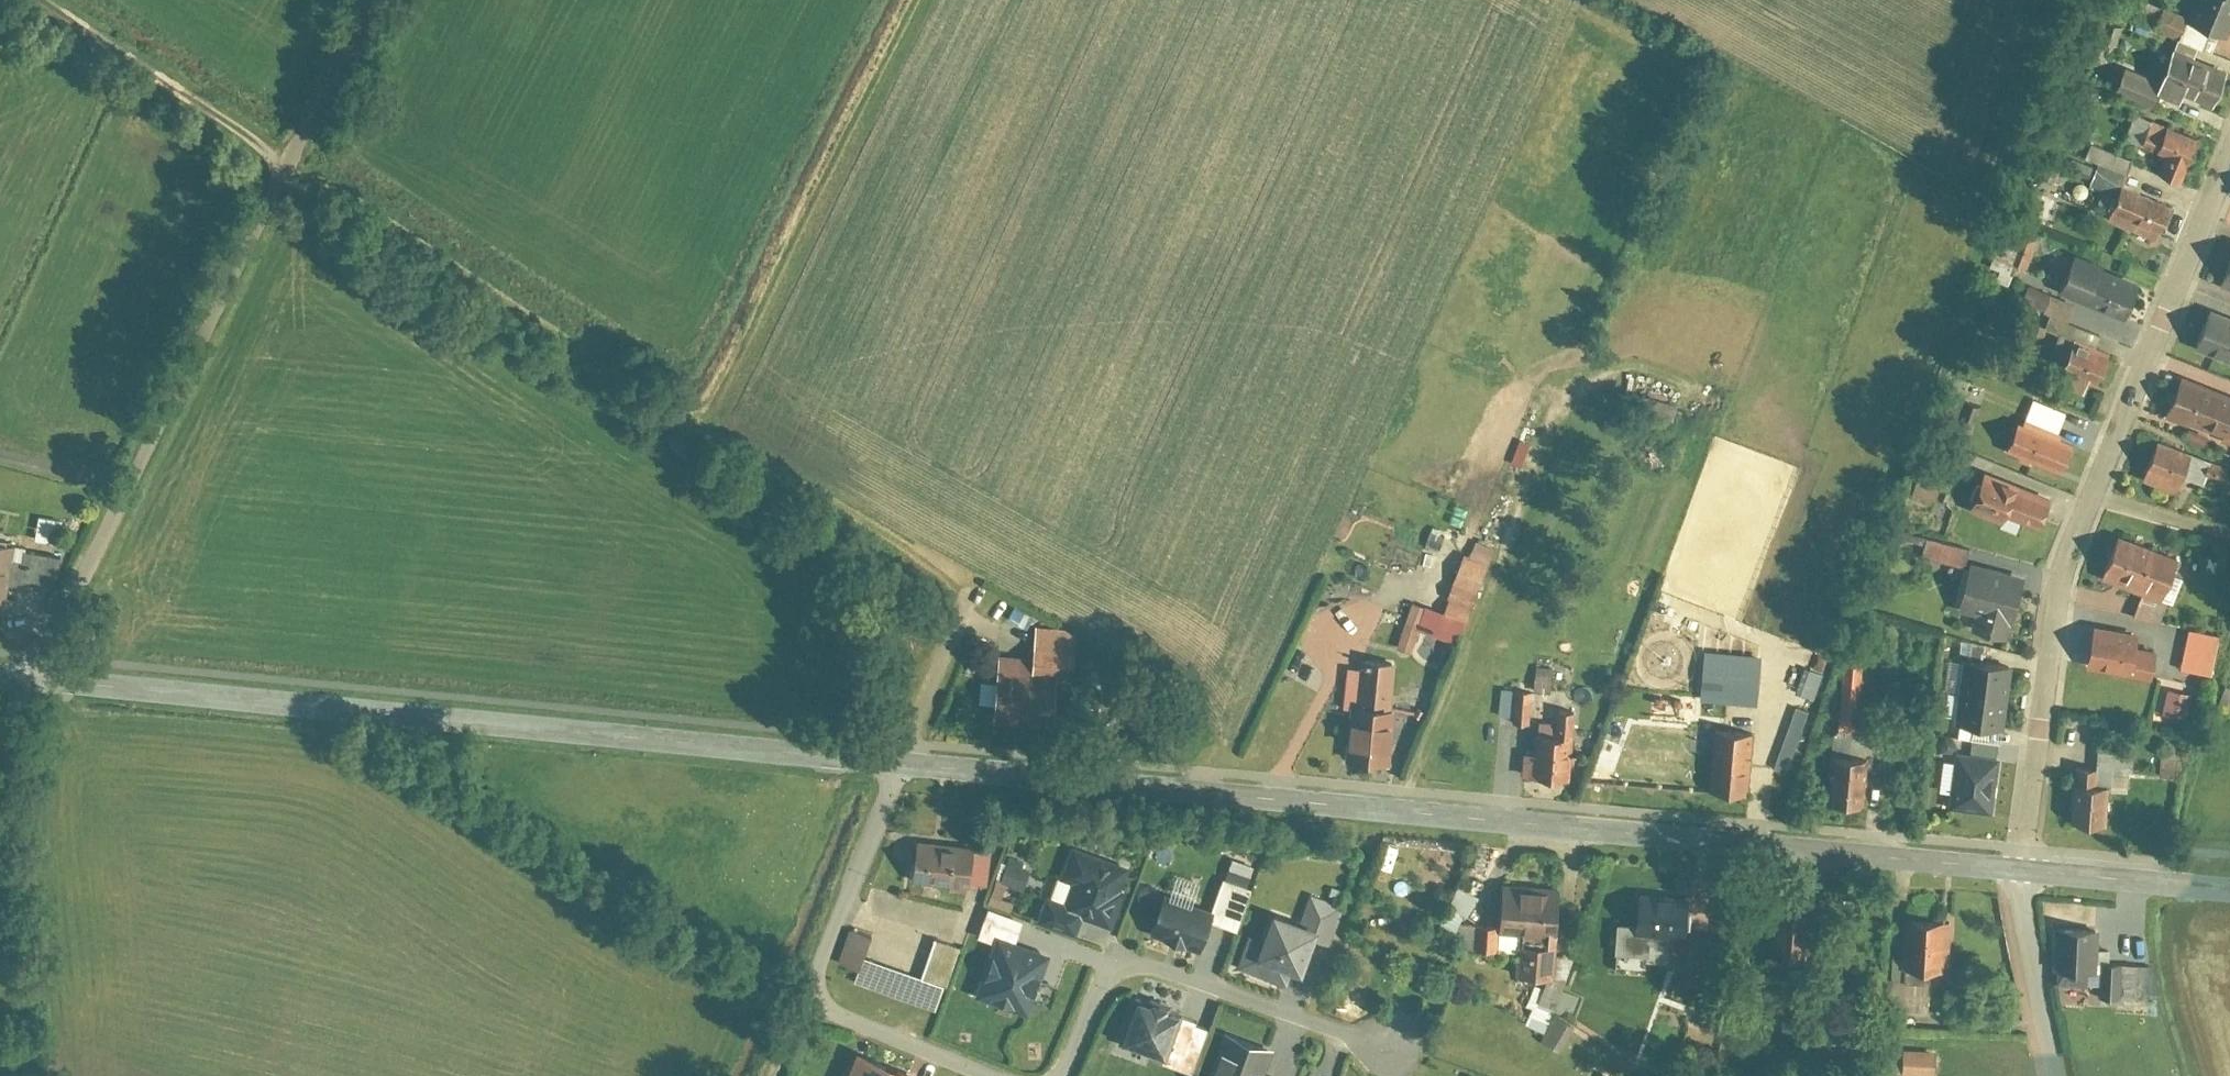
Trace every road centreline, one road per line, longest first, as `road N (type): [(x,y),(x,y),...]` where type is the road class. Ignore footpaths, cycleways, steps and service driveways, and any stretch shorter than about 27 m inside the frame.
road 1 (tertiary): [(2024,867),(899,763)]
road 2 (tertiary): [(899,763),(34,679)]
road 3 (residential): [(2229,147),(2068,521),(2024,867)]
road 4 (residential): [(128,490),(370,0)]
road 5 (residential): [(899,763),(812,971),(817,999),(989,1075)]
road 6 (residential): [(1057,1075),(1107,971),(1131,958),(1390,1042)]
road 7 (track): [(97,0),(304,130)]
road 8 (residential): [(34,679),(128,490)]
road 9 (residential): [(2024,867),(2055,1075)]
road 10 (tertiary): [(2229,891),(2024,867)]
road 11 (residential): [(128,490),(0,457)]

